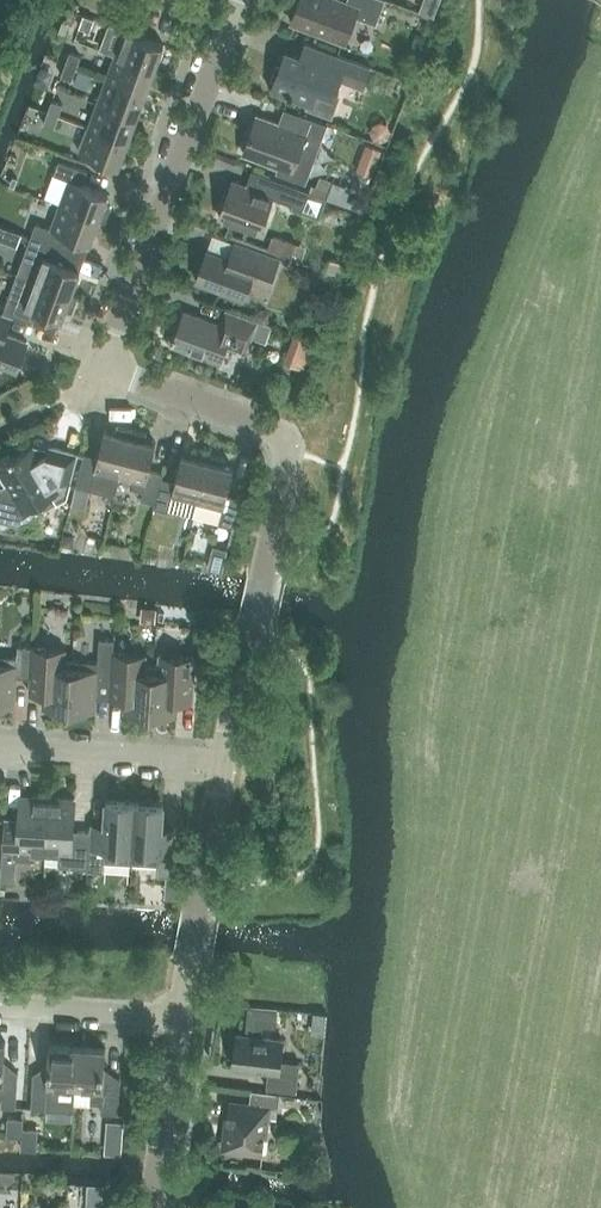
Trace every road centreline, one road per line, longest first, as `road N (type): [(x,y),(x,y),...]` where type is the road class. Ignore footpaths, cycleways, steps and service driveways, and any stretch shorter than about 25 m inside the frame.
road 1 (residential): [(225,760),(285,448),(270,428),(119,370),(114,357),(237,0)]
road 2 (residential): [(177,1012),(225,760)]
road 3 (residential): [(225,760),(0,745)]
road 4 (residential): [(177,1012),(153,1207)]
road 5 (residential): [(177,1012),(0,1003)]

